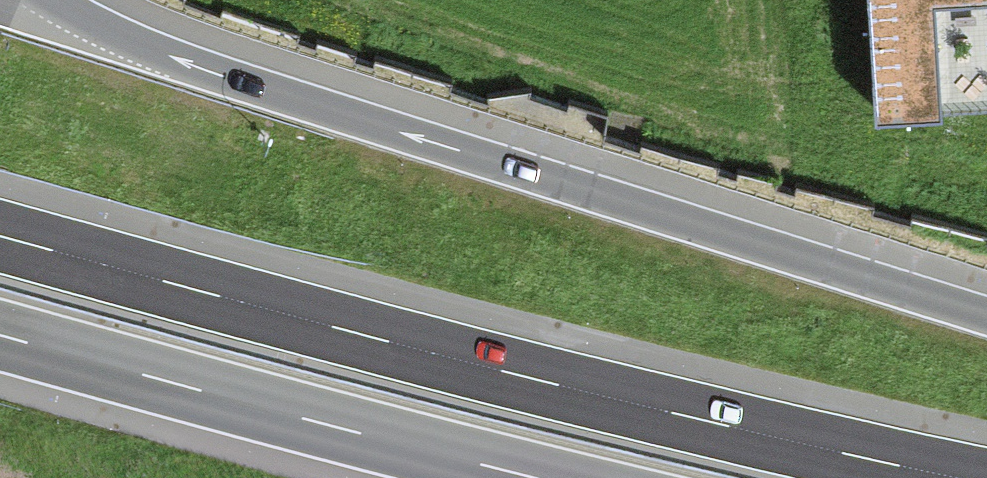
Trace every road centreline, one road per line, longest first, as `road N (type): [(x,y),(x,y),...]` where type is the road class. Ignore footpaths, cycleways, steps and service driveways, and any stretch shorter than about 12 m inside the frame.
road 1 (motorway): [(967,477),(560,386),(0,235)]
road 2 (motorway): [(986,315),(199,67),(54,0)]
road 3 (motorway): [(0,334),(537,477)]

